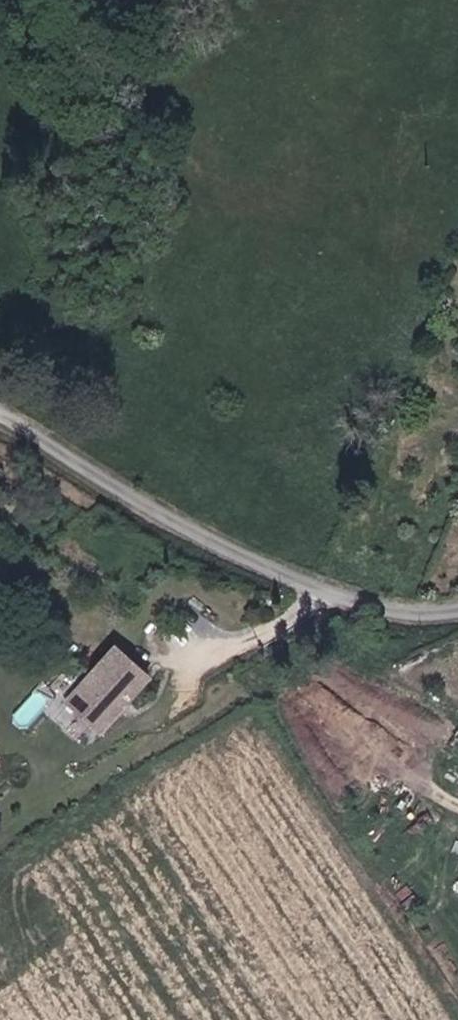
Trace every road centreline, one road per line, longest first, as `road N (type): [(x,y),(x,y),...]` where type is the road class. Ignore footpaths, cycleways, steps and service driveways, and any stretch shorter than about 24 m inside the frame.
road 1 (unclassified): [(457,609),(351,600),(270,566),(163,514),(0,410)]

